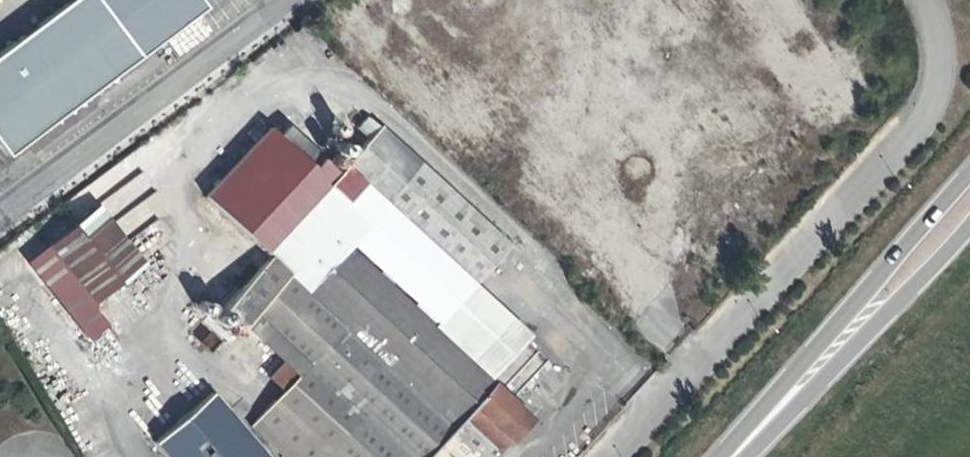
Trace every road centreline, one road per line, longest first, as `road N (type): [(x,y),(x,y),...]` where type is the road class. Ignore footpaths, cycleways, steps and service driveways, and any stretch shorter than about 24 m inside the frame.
road 1 (unclassified): [(921,0),(931,34),(923,104),(604,456)]
road 2 (primary): [(969,171),(897,249),(773,412)]
road 3 (primary): [(773,412),(969,225)]

